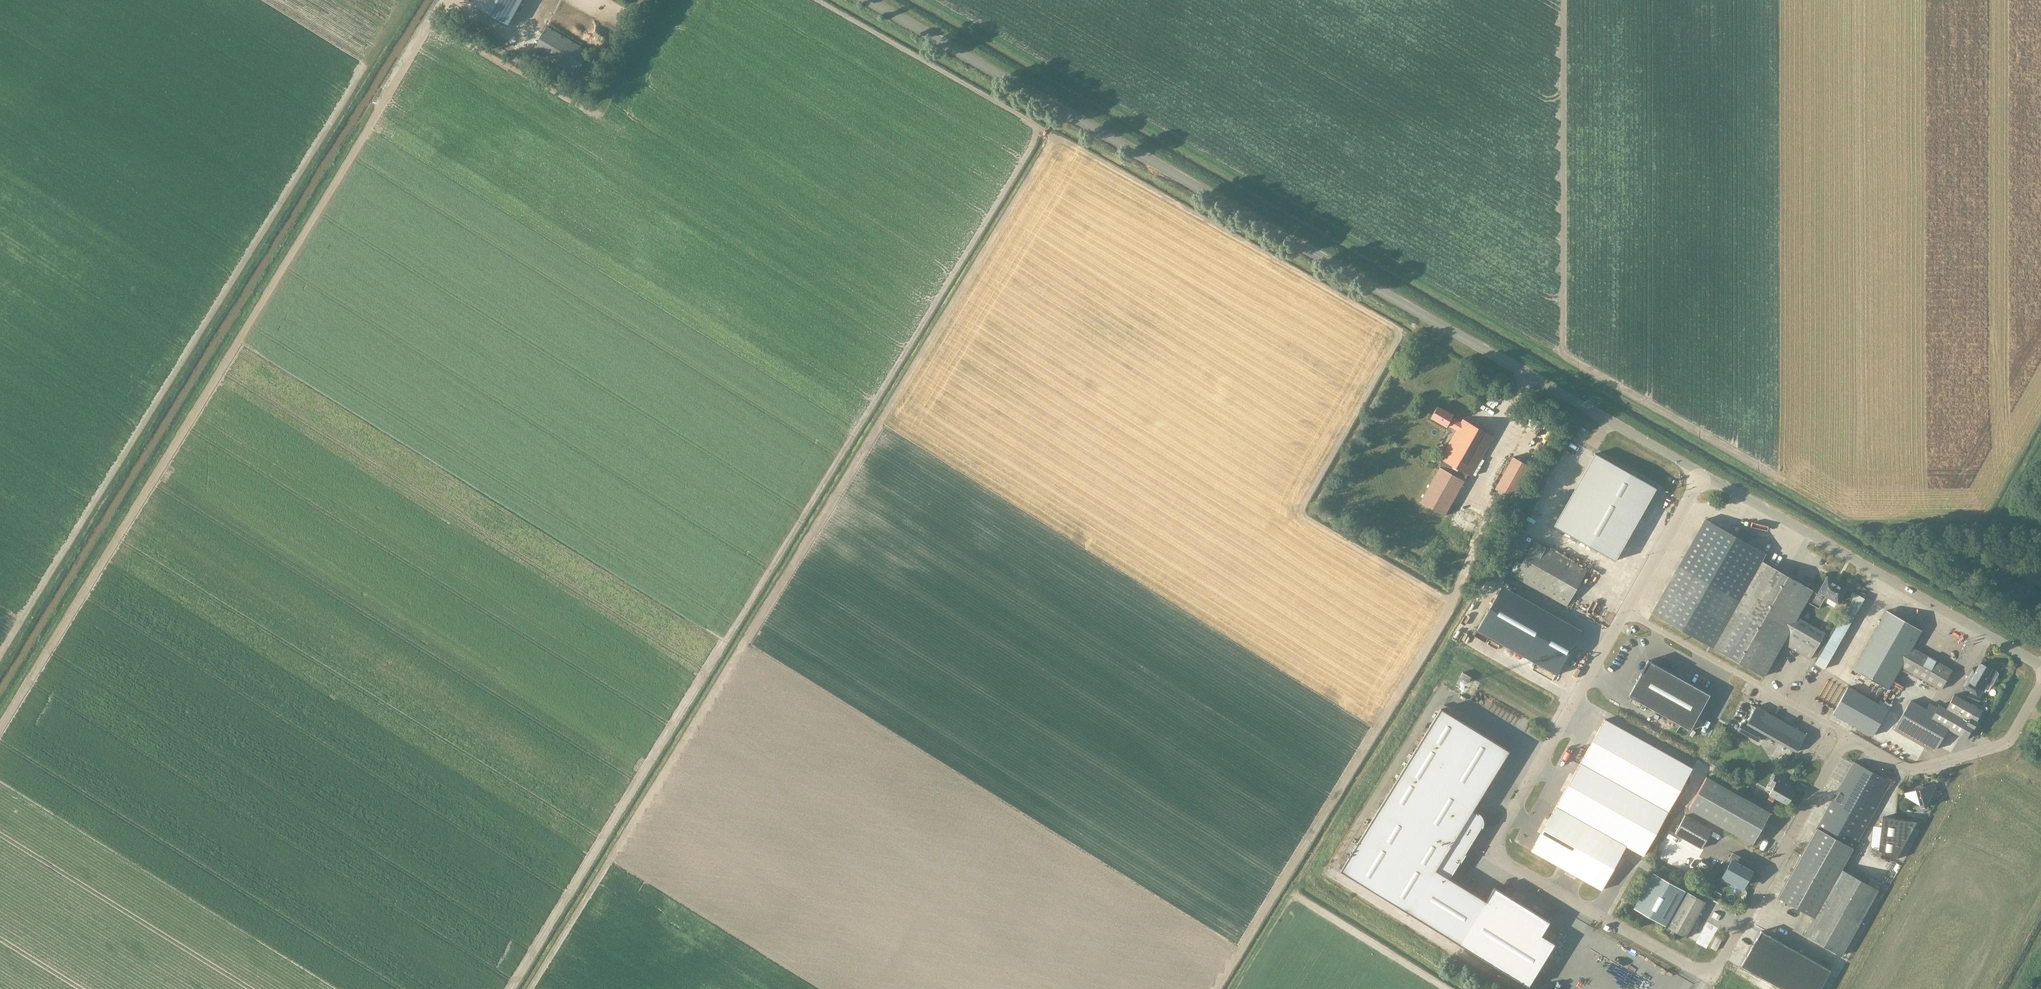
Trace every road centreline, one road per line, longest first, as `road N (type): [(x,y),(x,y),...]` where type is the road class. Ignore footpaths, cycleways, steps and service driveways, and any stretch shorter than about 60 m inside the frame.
road 1 (unclassified): [(1702,473),(867,0)]
road 2 (unclassified): [(1846,736),(1710,978),(1510,866),(1488,854),(1624,611)]
road 3 (track): [(1216,988),(1454,597),(1477,536)]
road 4 (unclassified): [(2040,666),(1702,473)]
road 5 (unclassified): [(1846,736),(1624,611)]
road 6 (unclassified): [(2040,684),(2006,742),(1923,767),(1904,768),(1846,736)]
road 7 (unclassified): [(1624,611),(1702,473)]

